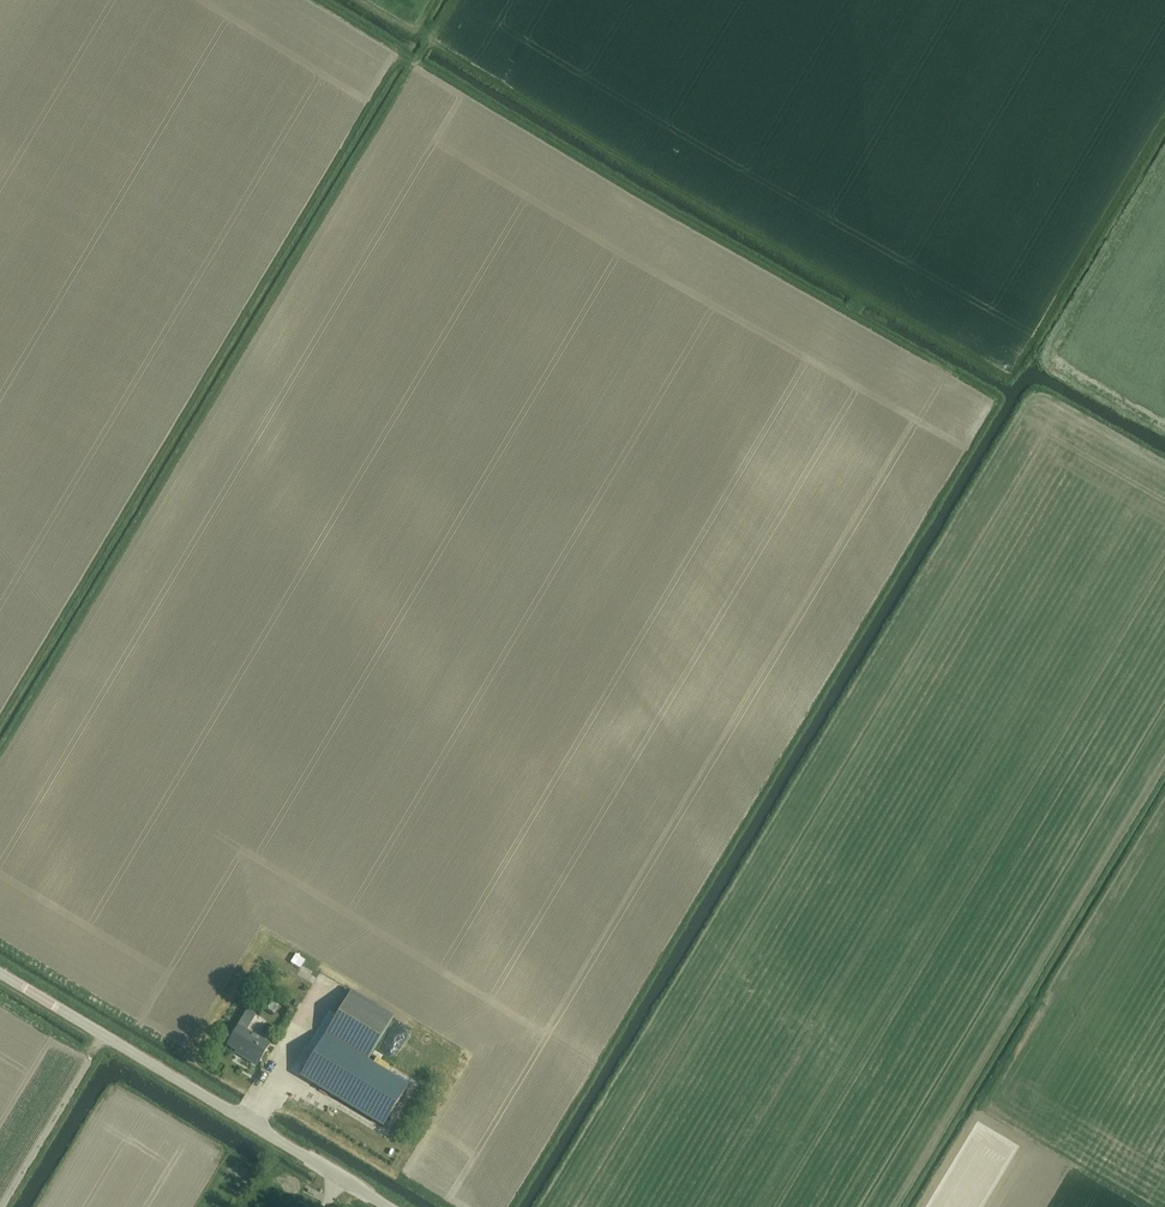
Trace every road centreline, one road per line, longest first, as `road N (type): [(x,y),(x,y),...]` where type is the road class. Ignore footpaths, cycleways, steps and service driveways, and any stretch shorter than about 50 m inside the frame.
road 1 (unclassified): [(328,1170),(0,971)]

